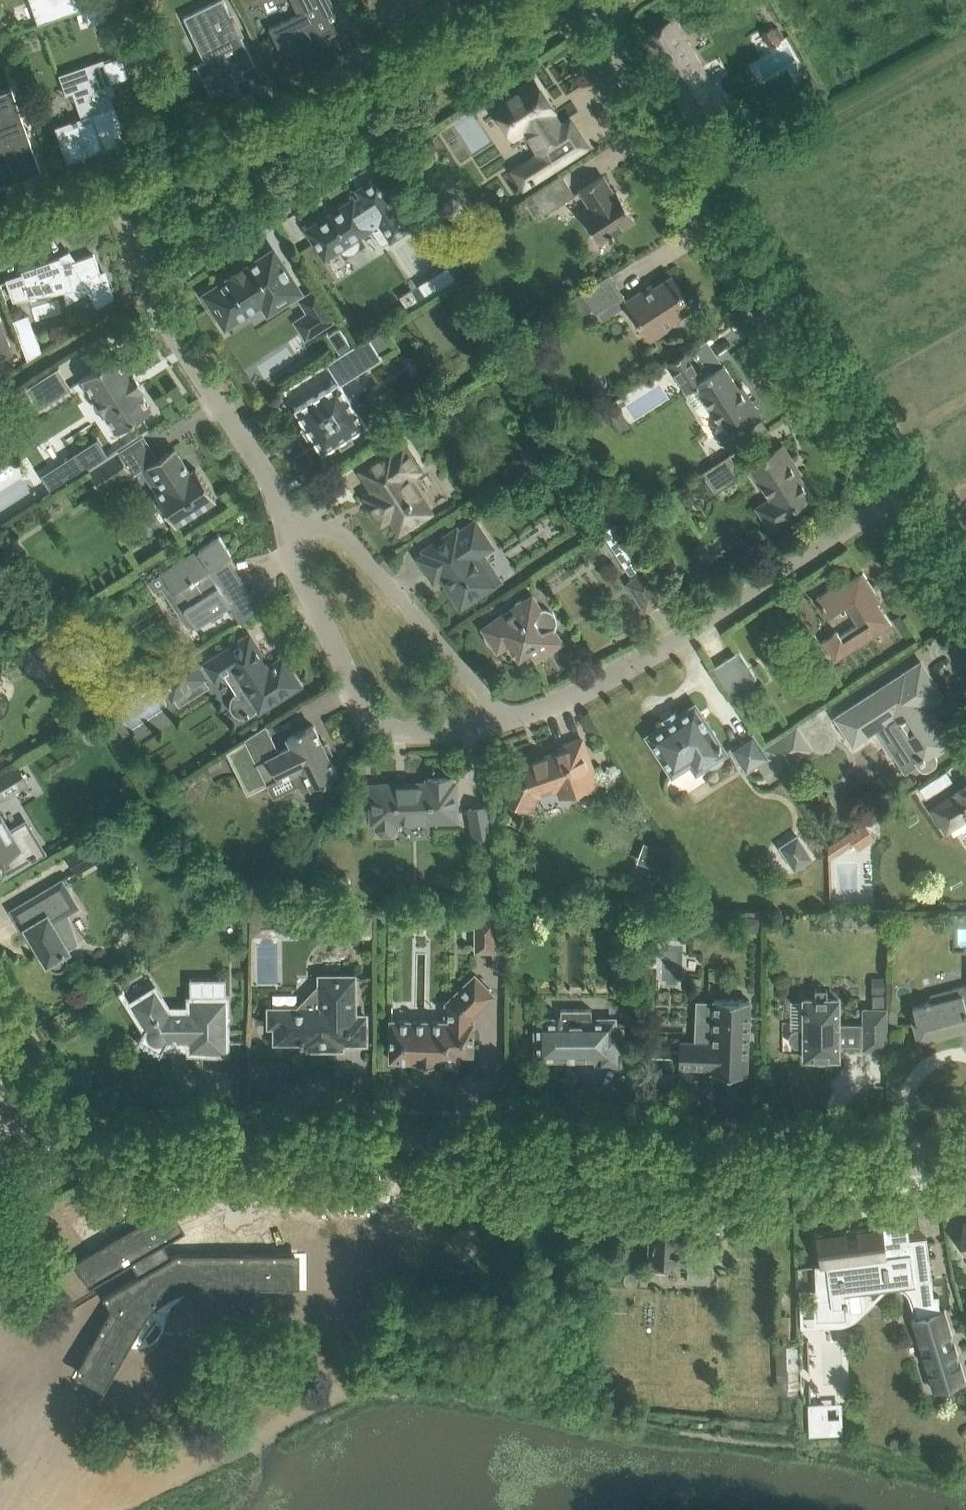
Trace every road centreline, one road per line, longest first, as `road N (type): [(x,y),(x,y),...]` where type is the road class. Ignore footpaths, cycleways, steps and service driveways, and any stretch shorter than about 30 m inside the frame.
road 1 (tertiary): [(71,1157),(151,1144),(361,1136),(824,1157),(965,1136)]
road 2 (tertiary): [(903,492),(615,39),(613,2)]
road 3 (residential): [(882,505),(669,644),(578,694),(506,720)]
road 4 (residential): [(537,0),(177,171)]
road 5 (residential): [(283,529),(271,479),(159,314),(117,193)]
road 6 (residential): [(506,720),(475,730),(383,726),(365,708),(283,529)]
road 7 (residential): [(506,720),(349,540),(320,527),(283,529)]
road 8 (residential): [(177,171),(123,0)]
road 9 (residential): [(71,1157),(0,1030)]
road 10 (residential): [(117,193),(0,234)]

